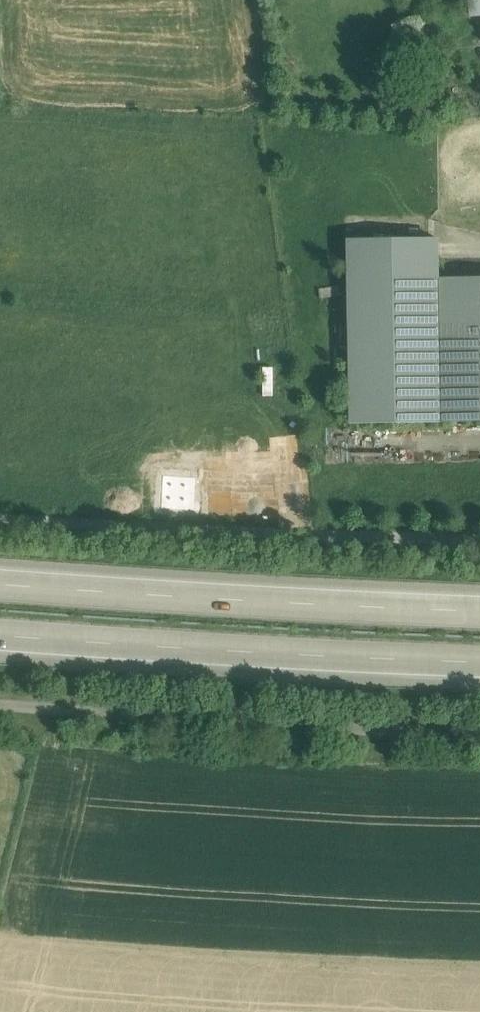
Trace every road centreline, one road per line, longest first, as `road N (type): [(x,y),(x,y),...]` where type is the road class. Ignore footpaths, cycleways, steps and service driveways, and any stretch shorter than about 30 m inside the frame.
road 1 (motorway): [(479,611),(0,580)]
road 2 (unclassified): [(0,703),(479,733)]
road 3 (motorway): [(0,636),(479,662)]
road 4 (unclassified): [(0,515),(479,538)]

